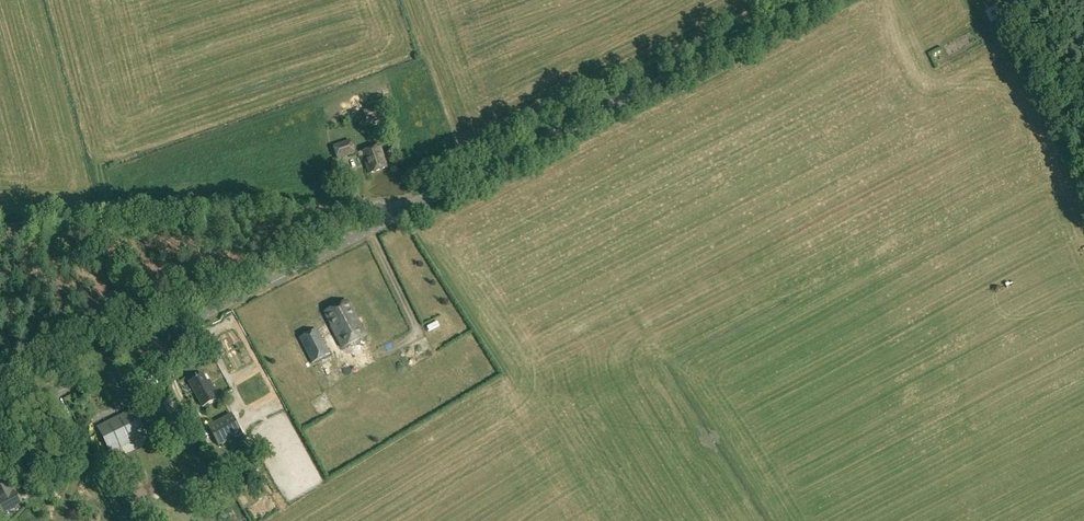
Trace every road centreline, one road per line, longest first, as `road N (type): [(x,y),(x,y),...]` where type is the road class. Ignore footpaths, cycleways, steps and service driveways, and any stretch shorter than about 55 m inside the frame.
road 1 (tertiary): [(0,419),(814,0)]
road 2 (track): [(0,223),(427,201)]

